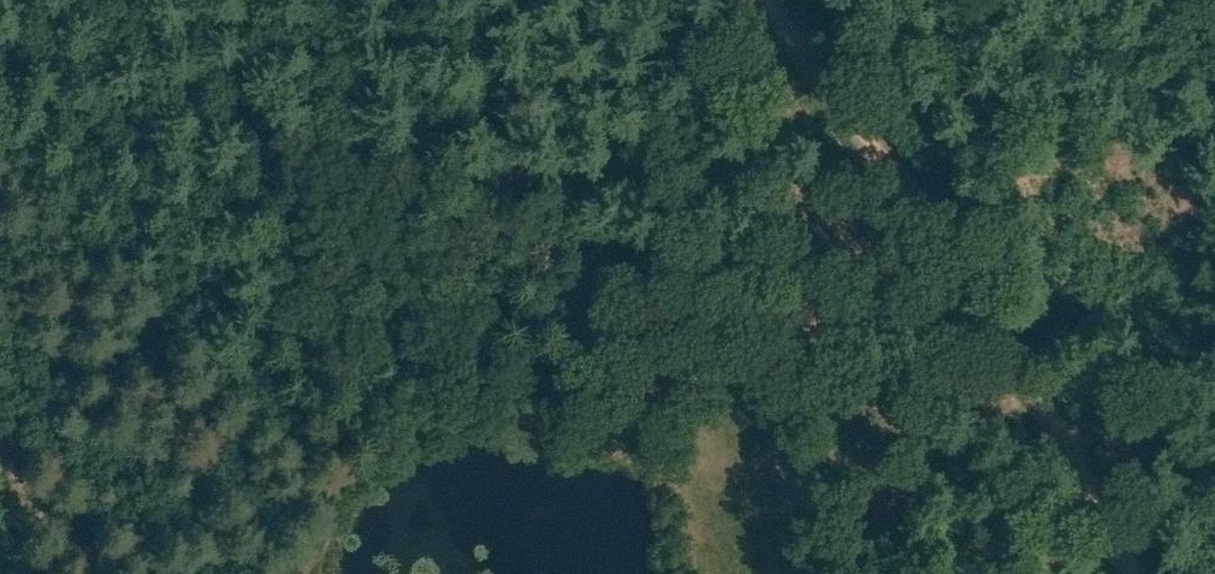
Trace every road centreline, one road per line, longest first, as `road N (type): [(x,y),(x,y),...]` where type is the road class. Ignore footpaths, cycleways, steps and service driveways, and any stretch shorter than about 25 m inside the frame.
road 1 (track): [(1124,573),(1056,436),(919,215),(757,0)]
road 2 (track): [(0,441),(101,573)]

